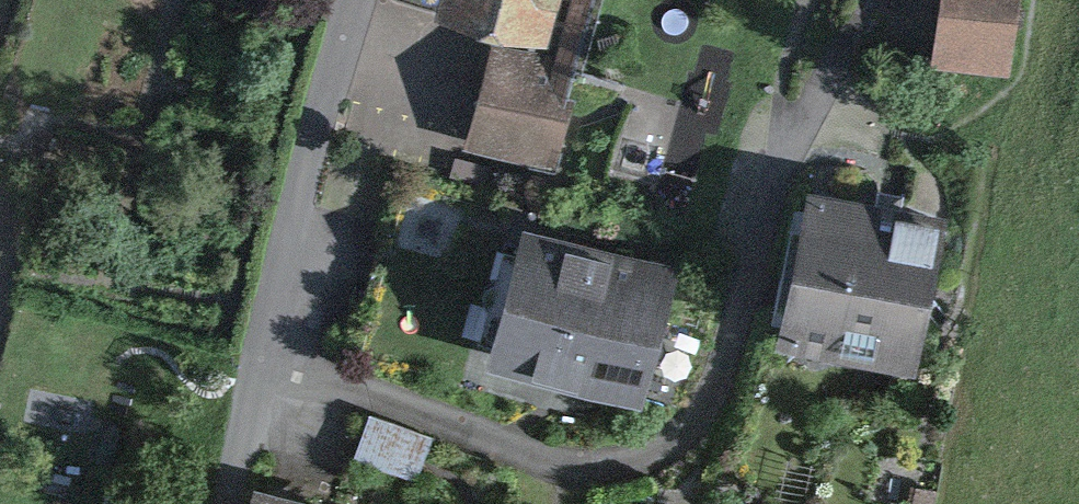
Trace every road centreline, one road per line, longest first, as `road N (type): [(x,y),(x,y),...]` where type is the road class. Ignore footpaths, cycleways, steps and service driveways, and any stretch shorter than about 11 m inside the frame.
road 1 (residential): [(262,356),(523,454),(584,468),(632,464),(673,442),(723,379),(793,134),(871,0)]
road 2 (tertiary): [(262,356),(354,0)]
road 3 (tertiary): [(230,503),(262,356)]

